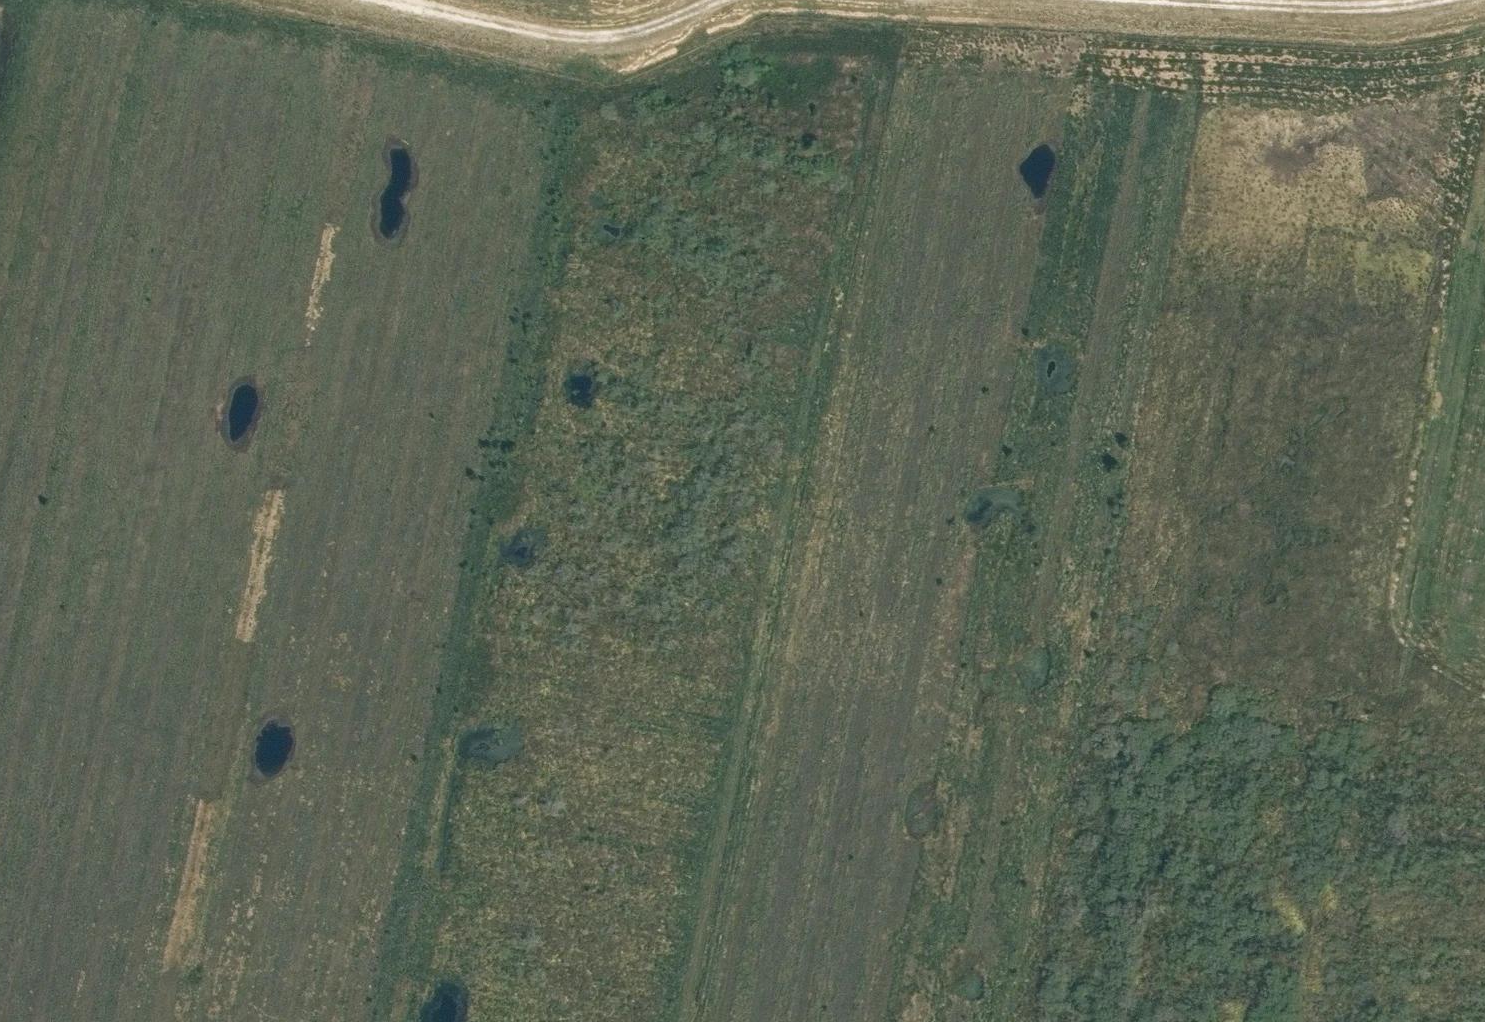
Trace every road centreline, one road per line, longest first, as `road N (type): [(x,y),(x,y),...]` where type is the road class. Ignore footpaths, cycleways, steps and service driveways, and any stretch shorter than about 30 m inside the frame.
road 1 (track): [(712,0),(618,44),(385,0)]
road 2 (track): [(1434,0),(1378,11),(1154,0)]

